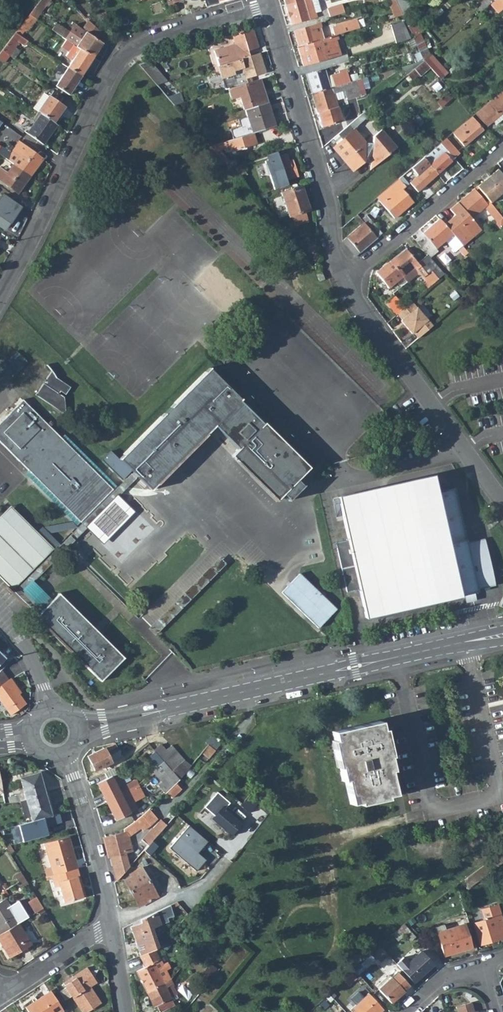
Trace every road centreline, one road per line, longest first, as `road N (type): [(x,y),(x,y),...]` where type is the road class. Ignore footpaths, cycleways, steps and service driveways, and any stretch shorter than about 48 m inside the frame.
road 1 (residential): [(502,634),(79,730)]
road 2 (residential): [(266,3),(166,33),(112,68),(0,298)]
road 3 (residential): [(502,504),(343,282)]
road 4 (residential): [(336,266),(326,200),(266,3)]
road 5 (residential): [(502,147),(343,282)]
road 6 (residential): [(64,756),(113,928)]
road 7 (residential): [(113,928),(1,999)]

